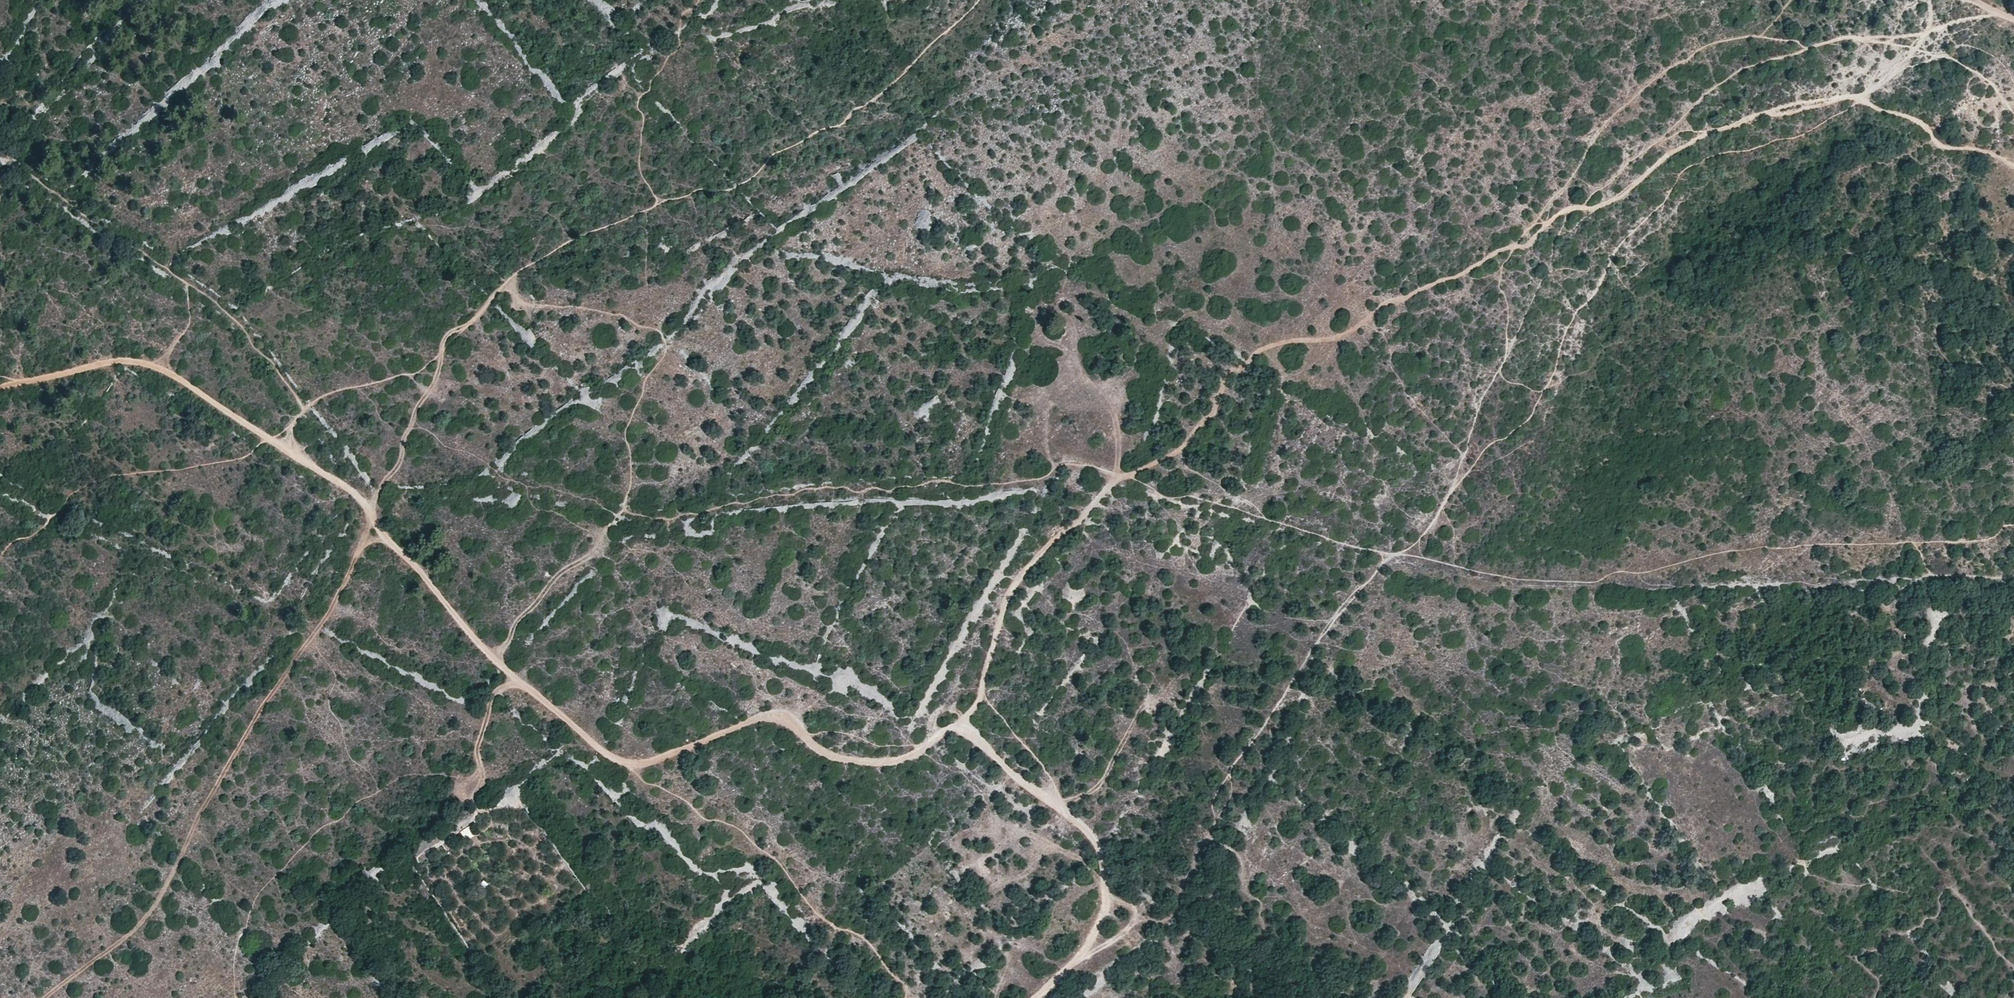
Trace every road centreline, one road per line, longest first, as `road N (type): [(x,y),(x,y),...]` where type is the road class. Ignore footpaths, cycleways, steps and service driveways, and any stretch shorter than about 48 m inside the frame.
road 1 (track): [(2013,169),(1937,143),(1924,125),(1853,96),(1713,130),(1601,206),(1564,211),(1531,239),(1330,338),(1283,342),(1251,363),(1183,450),(1117,476)]
road 2 (track): [(276,440),(355,490),(393,546),(511,678),(599,743),(643,762),(768,712),(827,749),(888,765),(966,726)]
road 3 (track): [(966,726),(1099,842),(1104,913),(1037,997)]
road 4 (track): [(276,440),(153,364),(118,362),(0,390)]
road 5 (track): [(625,515),(603,530),(592,557),(563,571),(515,620),(493,658)]
road 6 (track): [(521,685),(496,692),(489,706),(475,783)]

